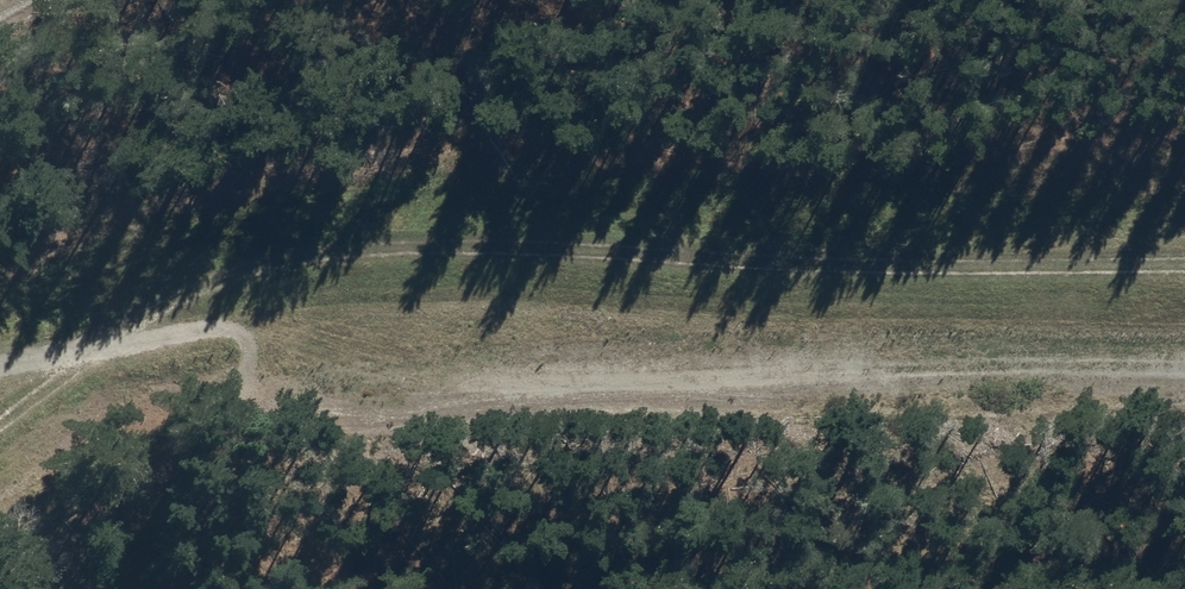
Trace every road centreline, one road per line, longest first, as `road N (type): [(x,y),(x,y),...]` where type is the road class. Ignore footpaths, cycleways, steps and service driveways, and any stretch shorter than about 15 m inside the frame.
road 1 (track): [(0,397),(162,286),(244,253),(341,241),(1184,237)]
road 2 (track): [(1184,354),(381,343),(138,302)]
road 3 (track): [(519,588),(244,384),(256,349),(238,333),(0,350)]

